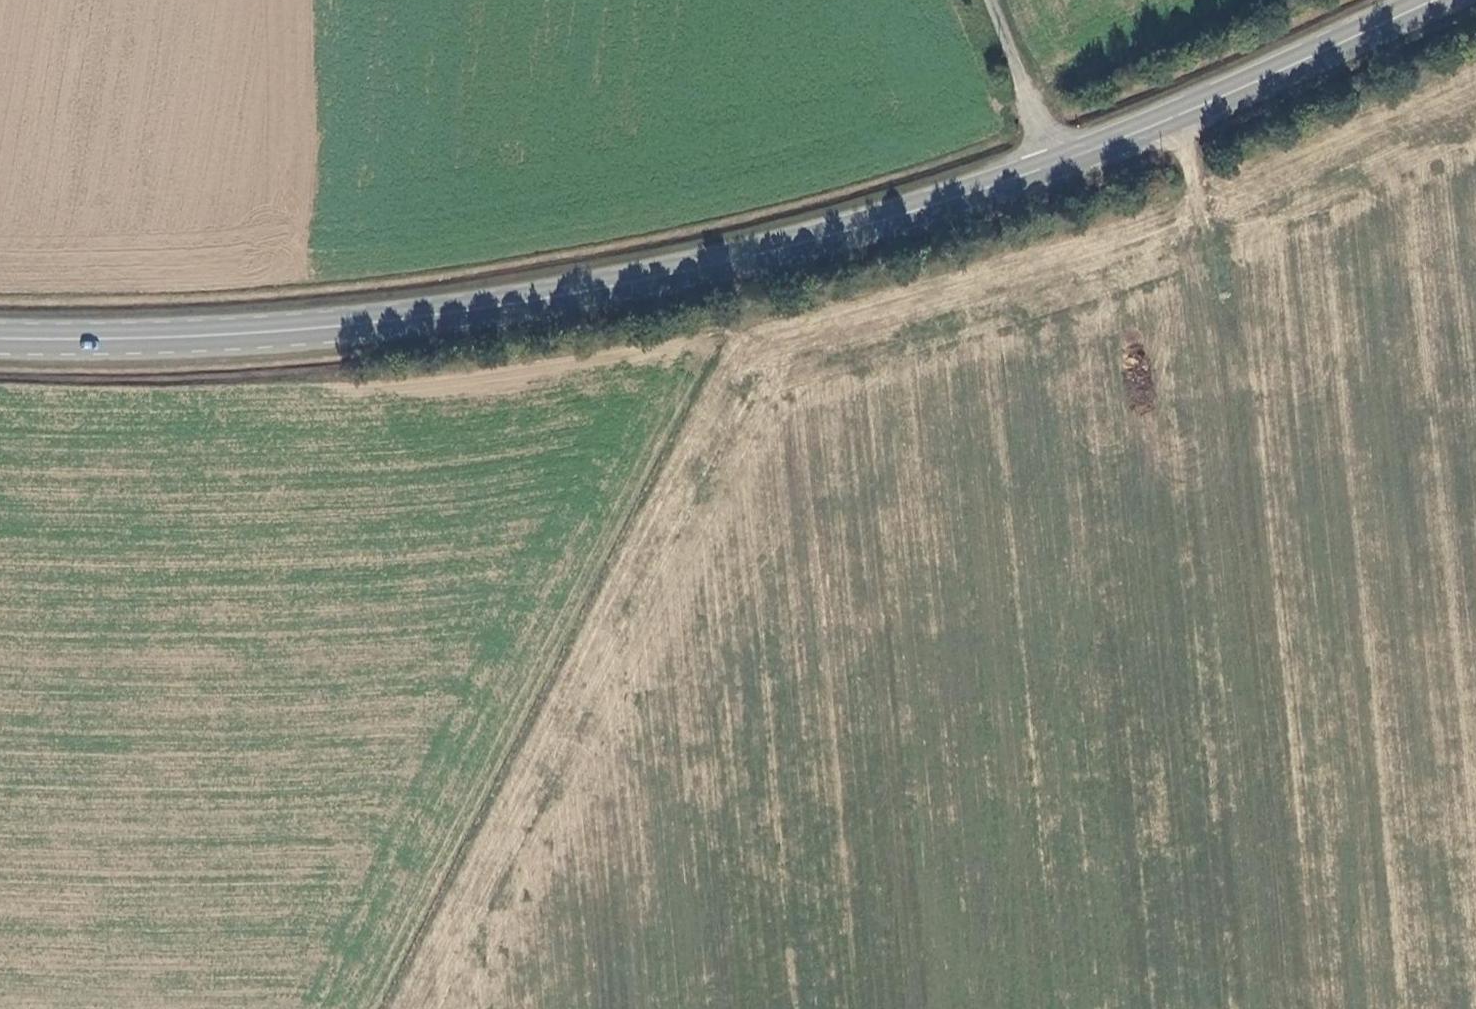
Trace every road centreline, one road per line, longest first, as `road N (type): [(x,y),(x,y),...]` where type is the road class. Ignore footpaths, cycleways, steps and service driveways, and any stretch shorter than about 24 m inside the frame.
road 1 (primary): [(1052,166),(728,261),(477,309),(219,335),(0,339)]
road 2 (primary): [(1436,0),(1052,166)]
road 3 (residential): [(989,0),(1052,166)]

